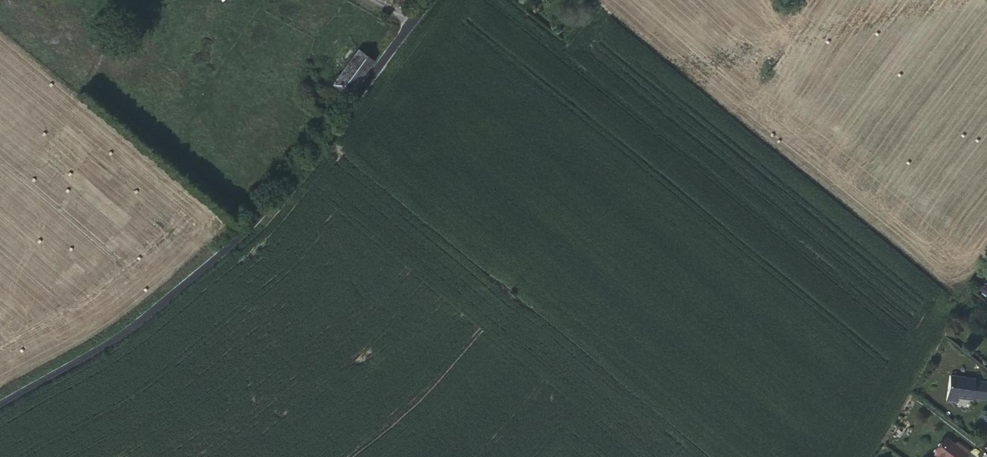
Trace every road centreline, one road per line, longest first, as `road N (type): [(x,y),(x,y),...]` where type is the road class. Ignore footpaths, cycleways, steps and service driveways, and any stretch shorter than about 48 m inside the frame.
road 1 (unclassified): [(0,402),(130,327),(258,216),(424,0)]

